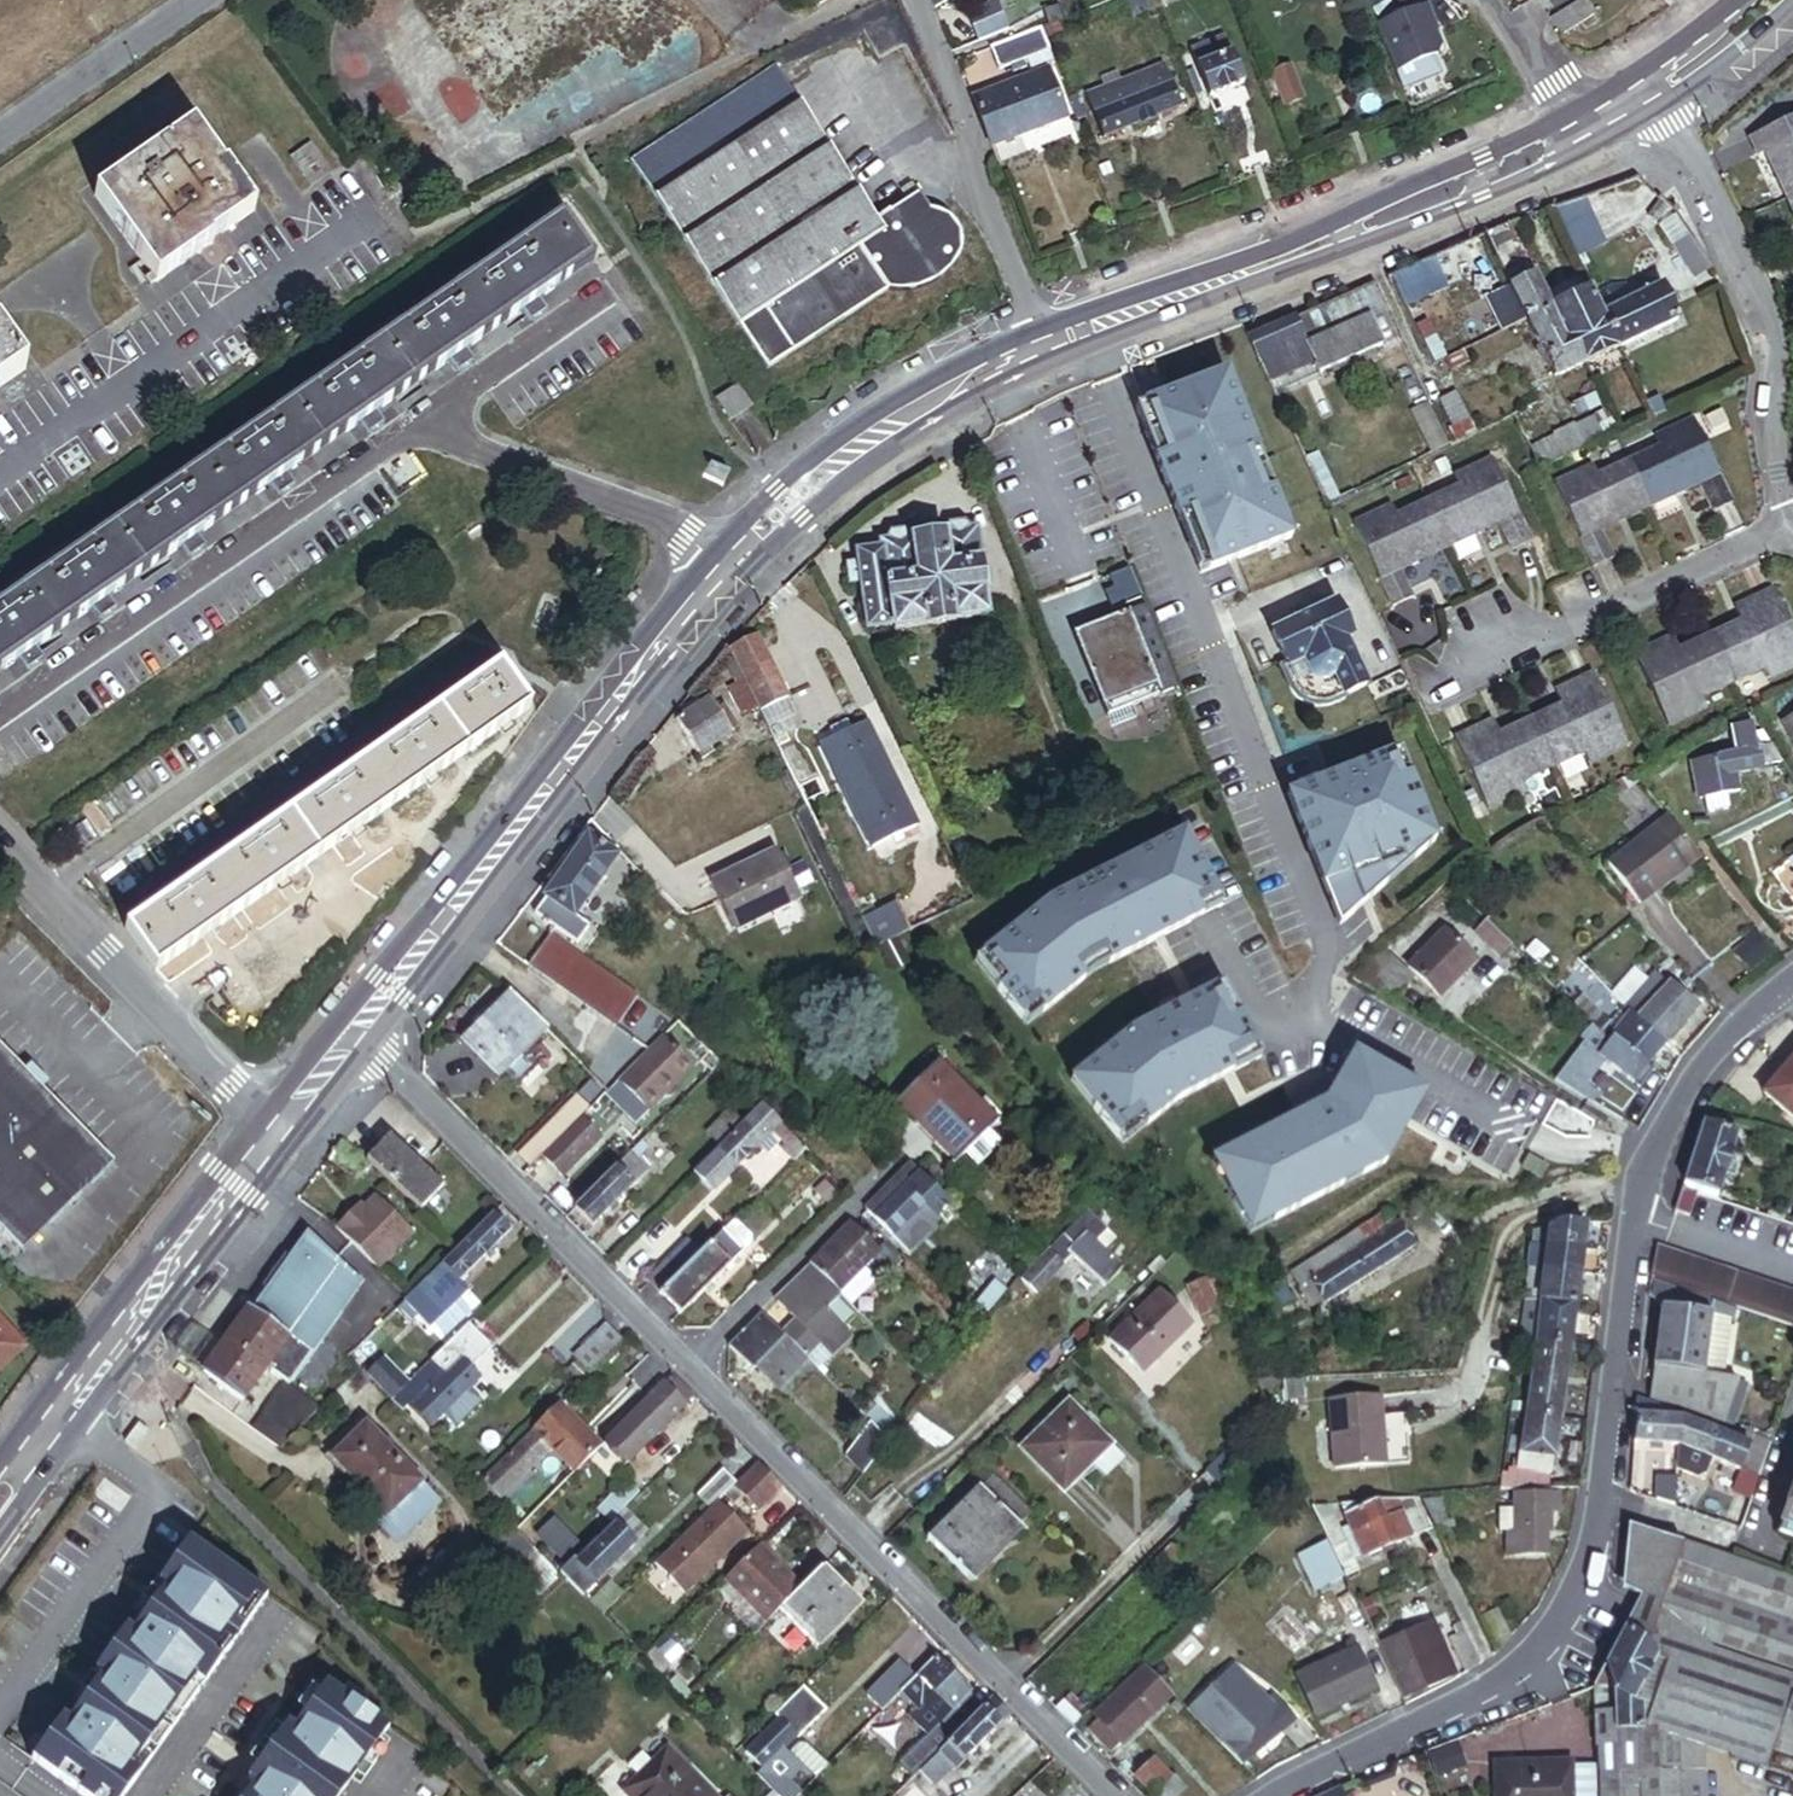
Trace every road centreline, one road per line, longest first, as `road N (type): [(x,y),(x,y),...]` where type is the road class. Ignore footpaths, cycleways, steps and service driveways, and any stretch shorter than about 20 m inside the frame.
road 1 (residential): [(1281,1795),(1317,1771),(1471,1705),(1536,1655),(1576,1595),(1602,1509),(1631,1221),(1647,1155),(1674,1103),(1733,1028),(1792,983)]
road 2 (secondary): [(351,1037),(729,563)]
road 3 (residential): [(1112,1795),(691,1369)]
road 4 (secondary): [(1040,348),(1347,235),(1582,129)]
road 5 (residential): [(418,425),(0,716)]
road 6 (residential): [(691,1369),(351,1037)]
road 7 (residential): [(0,474),(384,209)]
road 8 (residential): [(1653,93),(1763,321),(1773,368),(1769,437),(1789,531)]
road 9 (secondary): [(0,1497),(276,1130)]
road 10 (residential): [(1789,531),(1422,693)]
road 11 (residential): [(276,1130),(0,848)]
road 12 (secondary): [(729,563),(903,416),(1040,348)]
road 13 (residential): [(917,0),(1040,348)]
road 14 (residential): [(729,563),(684,532),(418,425)]
road 15 (residential): [(886,1177),(691,1369)]
road 16 (residential): [(598,294),(418,425)]
road 17 (residential): [(0,129),(172,0)]
road 18 (residential): [(1582,129),(1498,0)]
road 19 (secondary): [(1653,93),(1770,0)]

